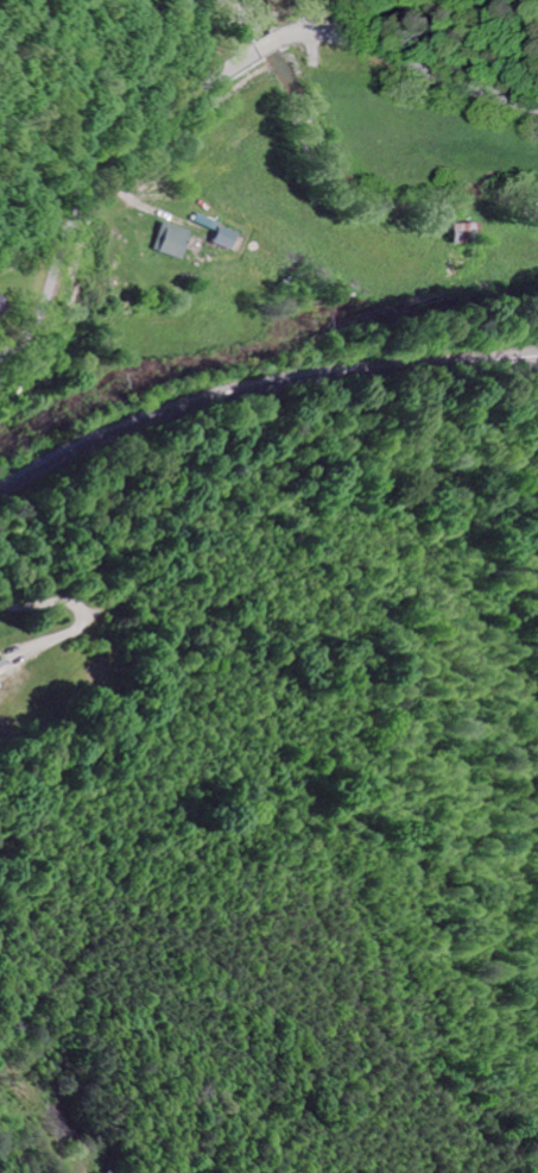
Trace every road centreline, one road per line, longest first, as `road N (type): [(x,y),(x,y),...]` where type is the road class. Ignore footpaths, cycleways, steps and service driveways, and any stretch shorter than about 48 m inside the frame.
road 1 (residential): [(537,109),(473,93),(342,39),(314,34),(274,49),(198,96),(102,176),(70,227),(36,318),(0,357)]

